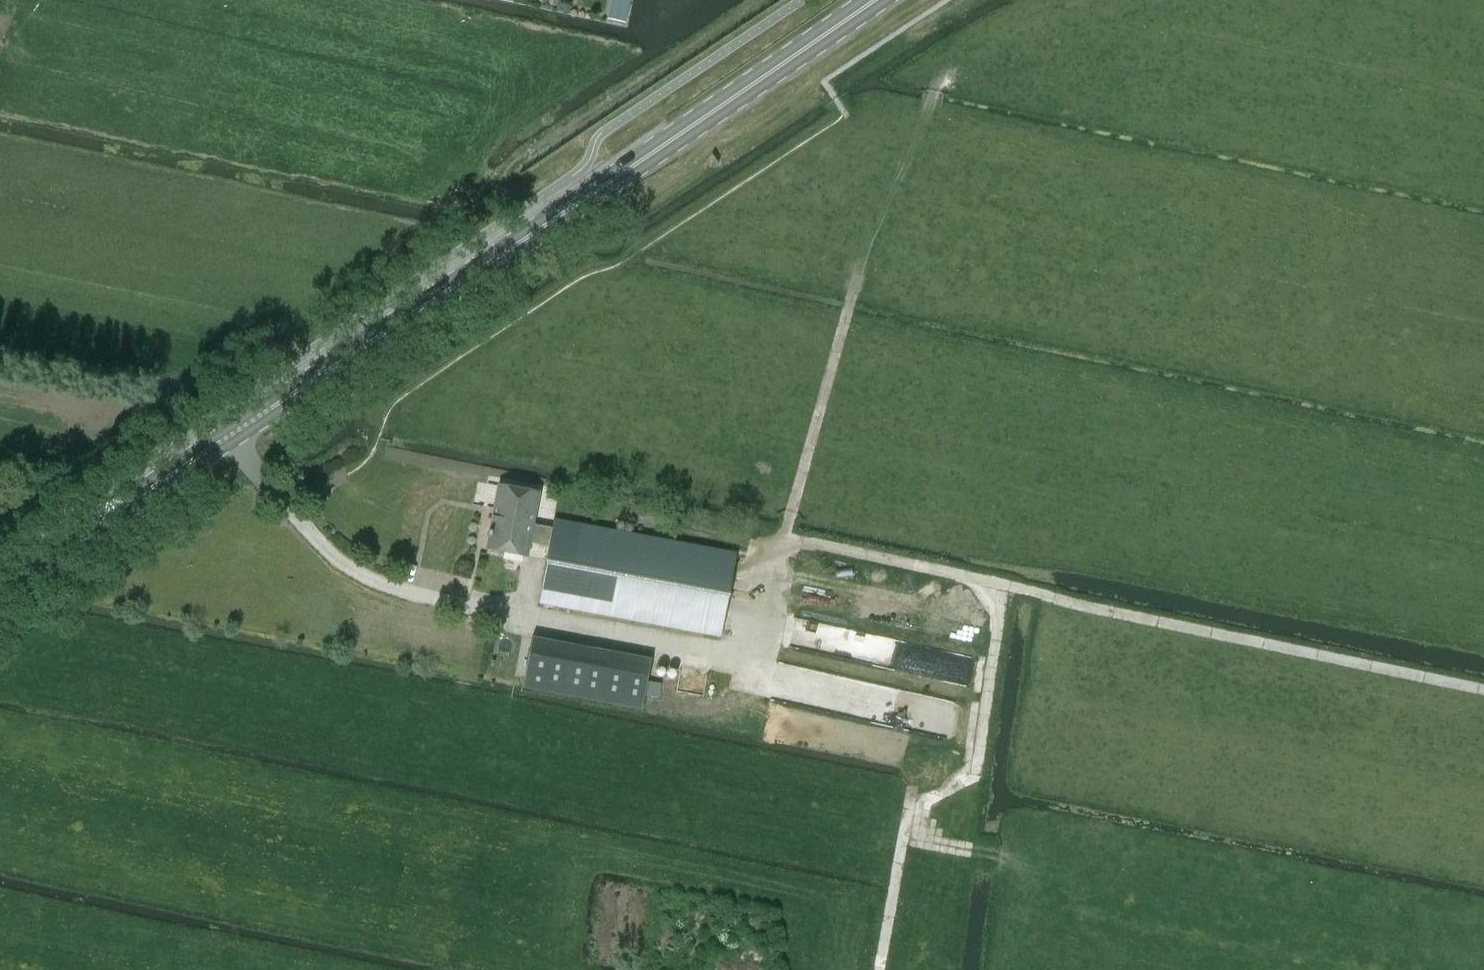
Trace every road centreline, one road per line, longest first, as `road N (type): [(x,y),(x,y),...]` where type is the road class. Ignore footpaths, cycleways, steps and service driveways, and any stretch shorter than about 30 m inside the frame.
road 1 (primary): [(0,590),(873,0)]
road 2 (track): [(853,291),(782,540),(1483,690)]

